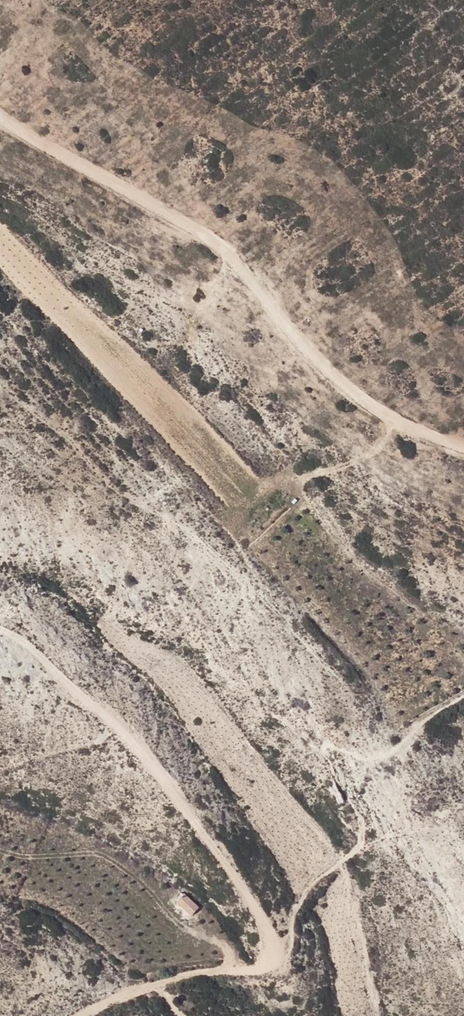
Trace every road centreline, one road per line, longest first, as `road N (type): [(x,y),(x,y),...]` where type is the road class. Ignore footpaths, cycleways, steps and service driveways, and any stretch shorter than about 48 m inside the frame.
road 1 (track): [(62,1015),(164,972),(261,969),(287,954),(127,729),(82,709),(43,657),(0,627)]
road 2 (track): [(463,451),(400,426),(314,364),(224,245),(0,114)]

